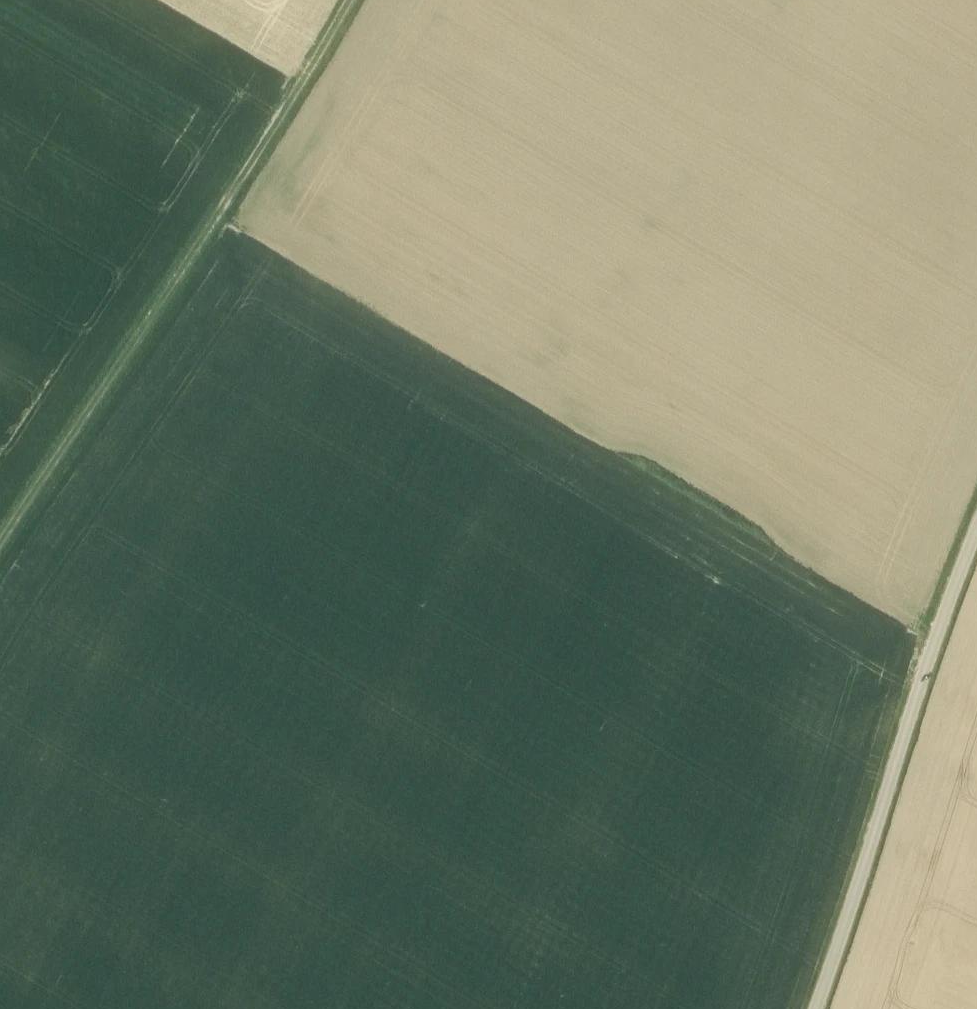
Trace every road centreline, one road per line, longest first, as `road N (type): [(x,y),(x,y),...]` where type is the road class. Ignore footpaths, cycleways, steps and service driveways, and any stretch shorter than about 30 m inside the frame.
road 1 (track): [(348,0),(0,546)]
road 2 (unclassified): [(819,1008),(927,657),(976,525)]

